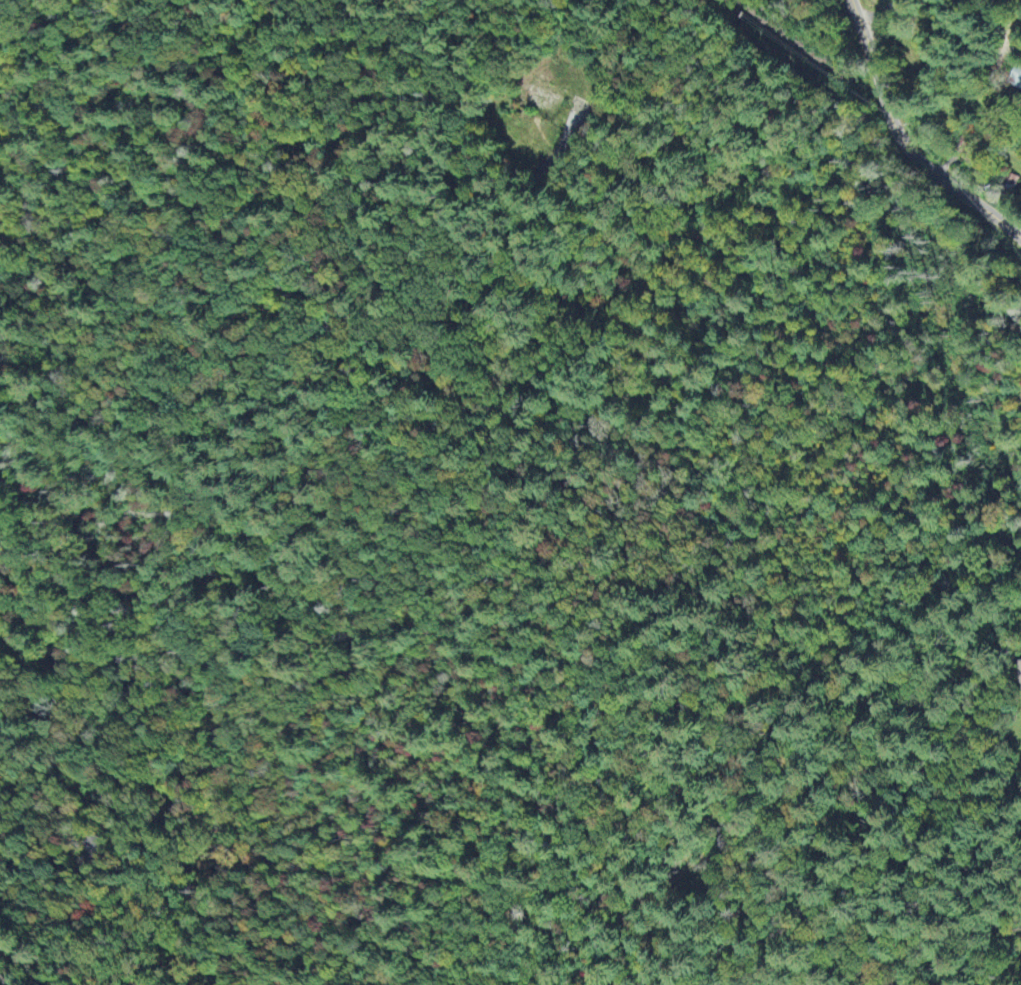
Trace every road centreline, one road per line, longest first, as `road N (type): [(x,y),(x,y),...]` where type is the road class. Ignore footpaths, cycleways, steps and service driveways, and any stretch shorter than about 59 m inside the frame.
road 1 (residential): [(1020,240),(900,138),(850,0)]

